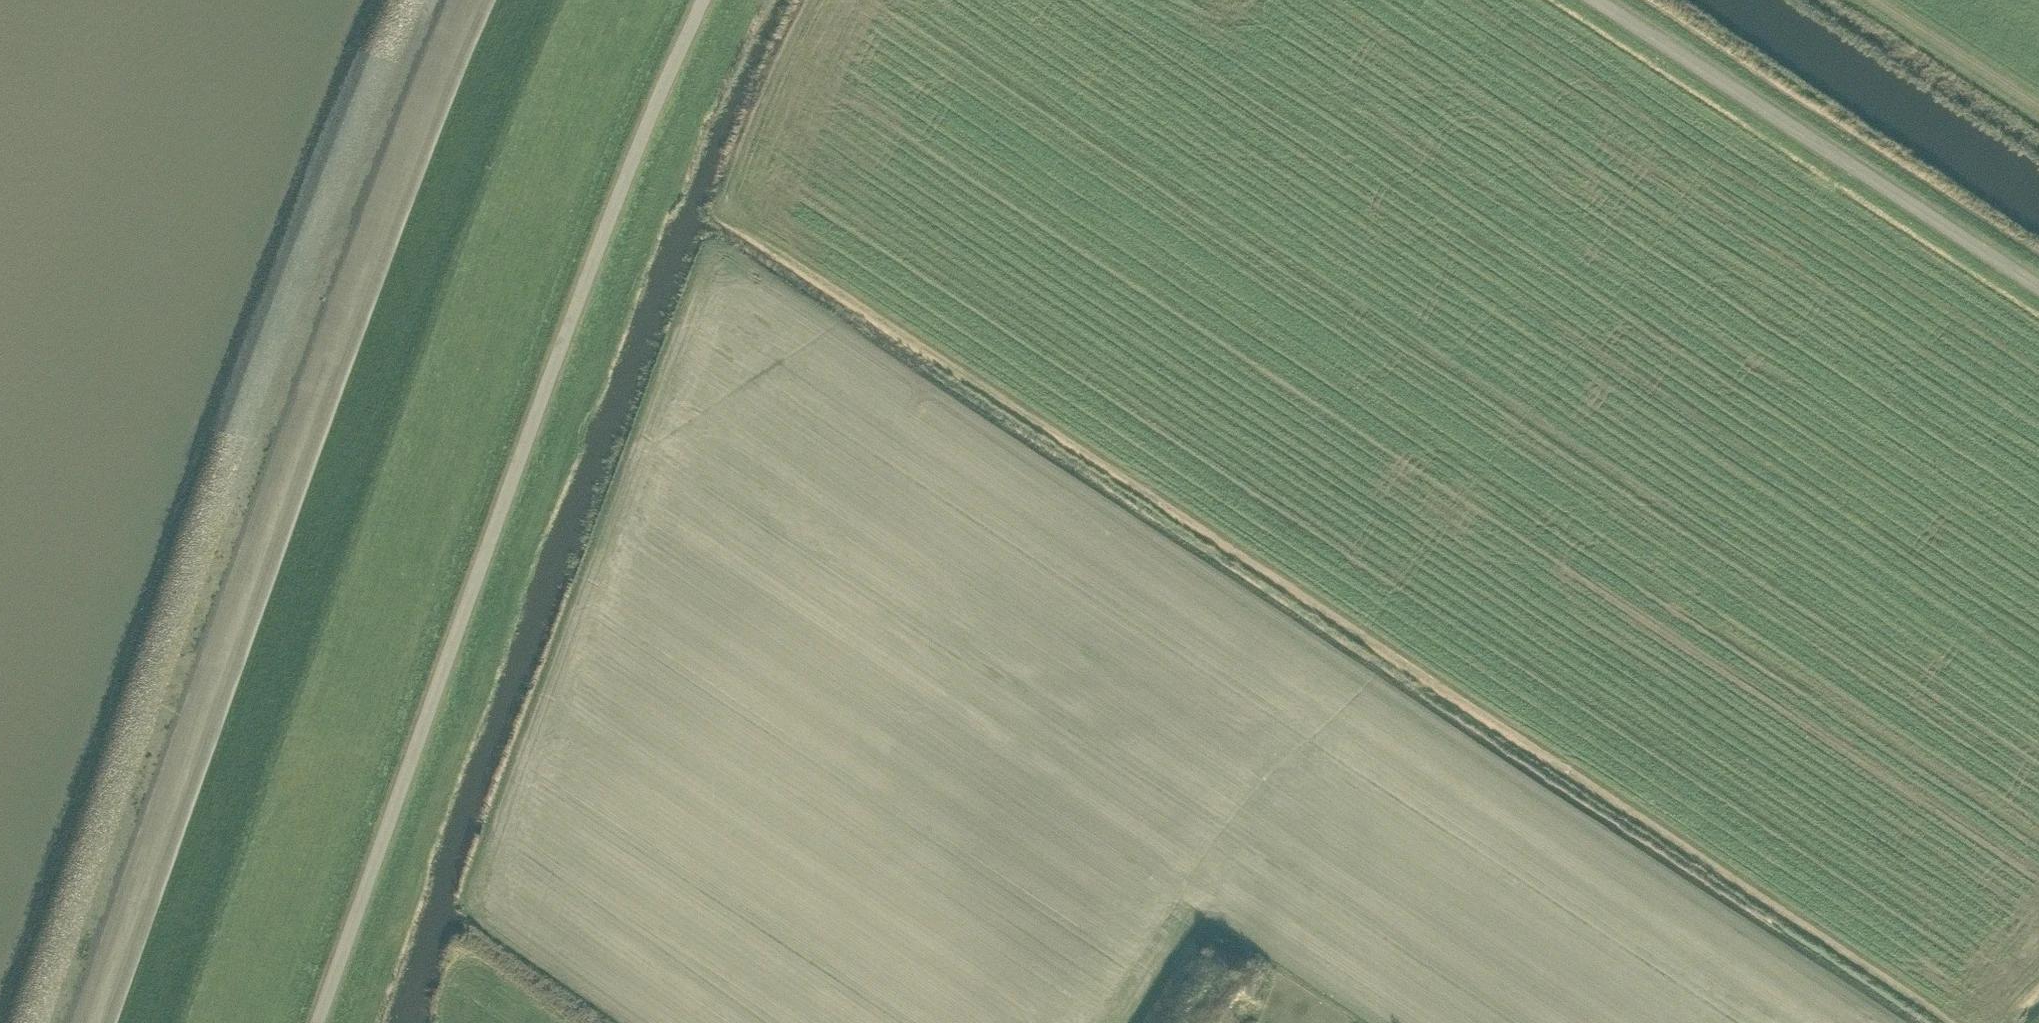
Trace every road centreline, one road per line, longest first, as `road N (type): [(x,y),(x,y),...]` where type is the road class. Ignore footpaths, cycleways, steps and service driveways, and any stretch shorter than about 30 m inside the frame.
road 1 (unclassified): [(320,1022),(589,273),(706,0)]
road 2 (unclassified): [(2038,289),(1593,0)]

